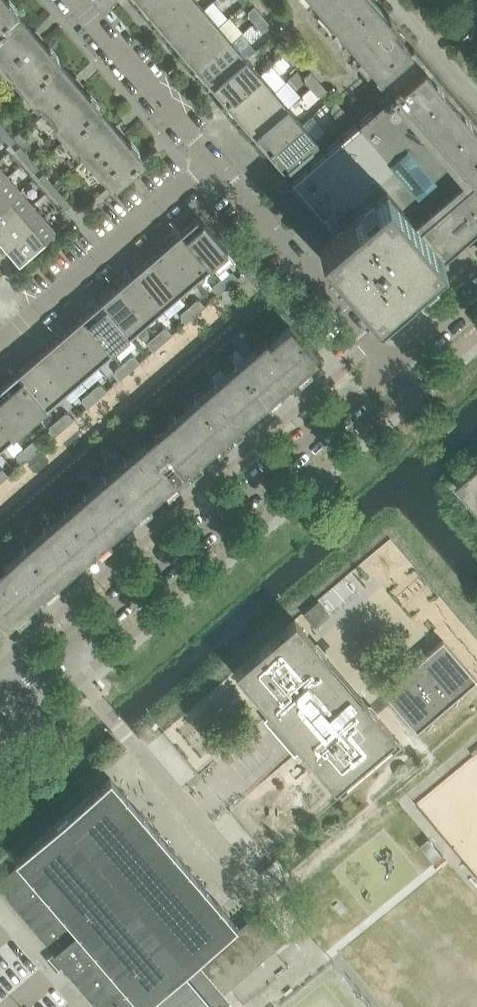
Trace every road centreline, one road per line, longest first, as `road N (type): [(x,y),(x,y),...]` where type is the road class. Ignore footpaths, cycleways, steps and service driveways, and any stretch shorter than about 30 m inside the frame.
road 1 (residential): [(6,699),(386,368)]
road 2 (residential): [(209,160),(0,339)]
road 3 (residential): [(209,160),(386,368)]
road 4 (residential): [(73,0),(209,160)]

